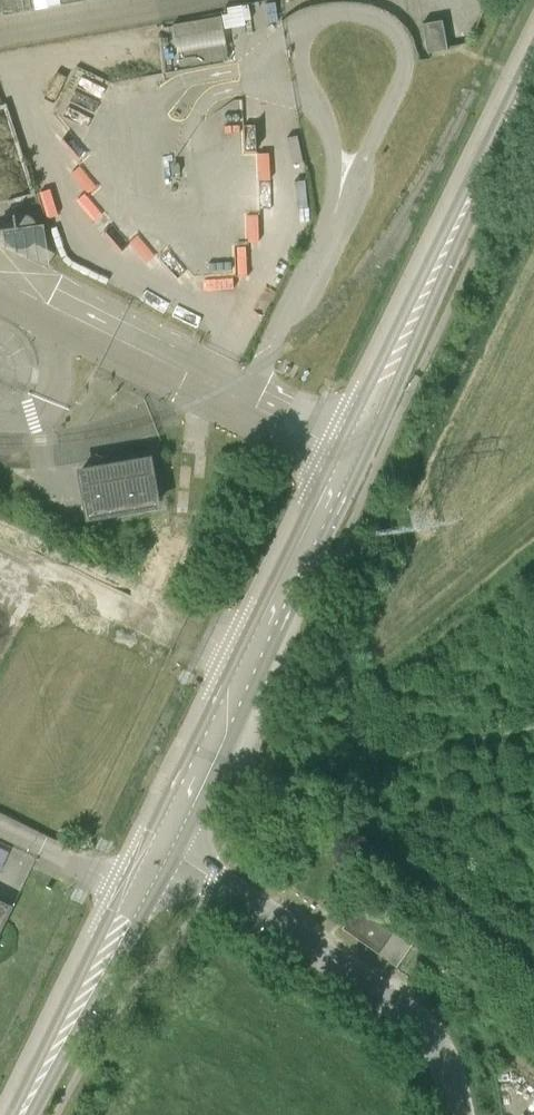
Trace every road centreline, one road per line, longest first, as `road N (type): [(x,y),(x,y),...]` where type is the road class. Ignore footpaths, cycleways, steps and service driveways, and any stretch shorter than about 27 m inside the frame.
road 1 (tertiary): [(162,849),(533,71)]
road 2 (residential): [(444,1114),(409,1015),(162,849)]
road 3 (tertiary): [(24,1114),(162,849)]

